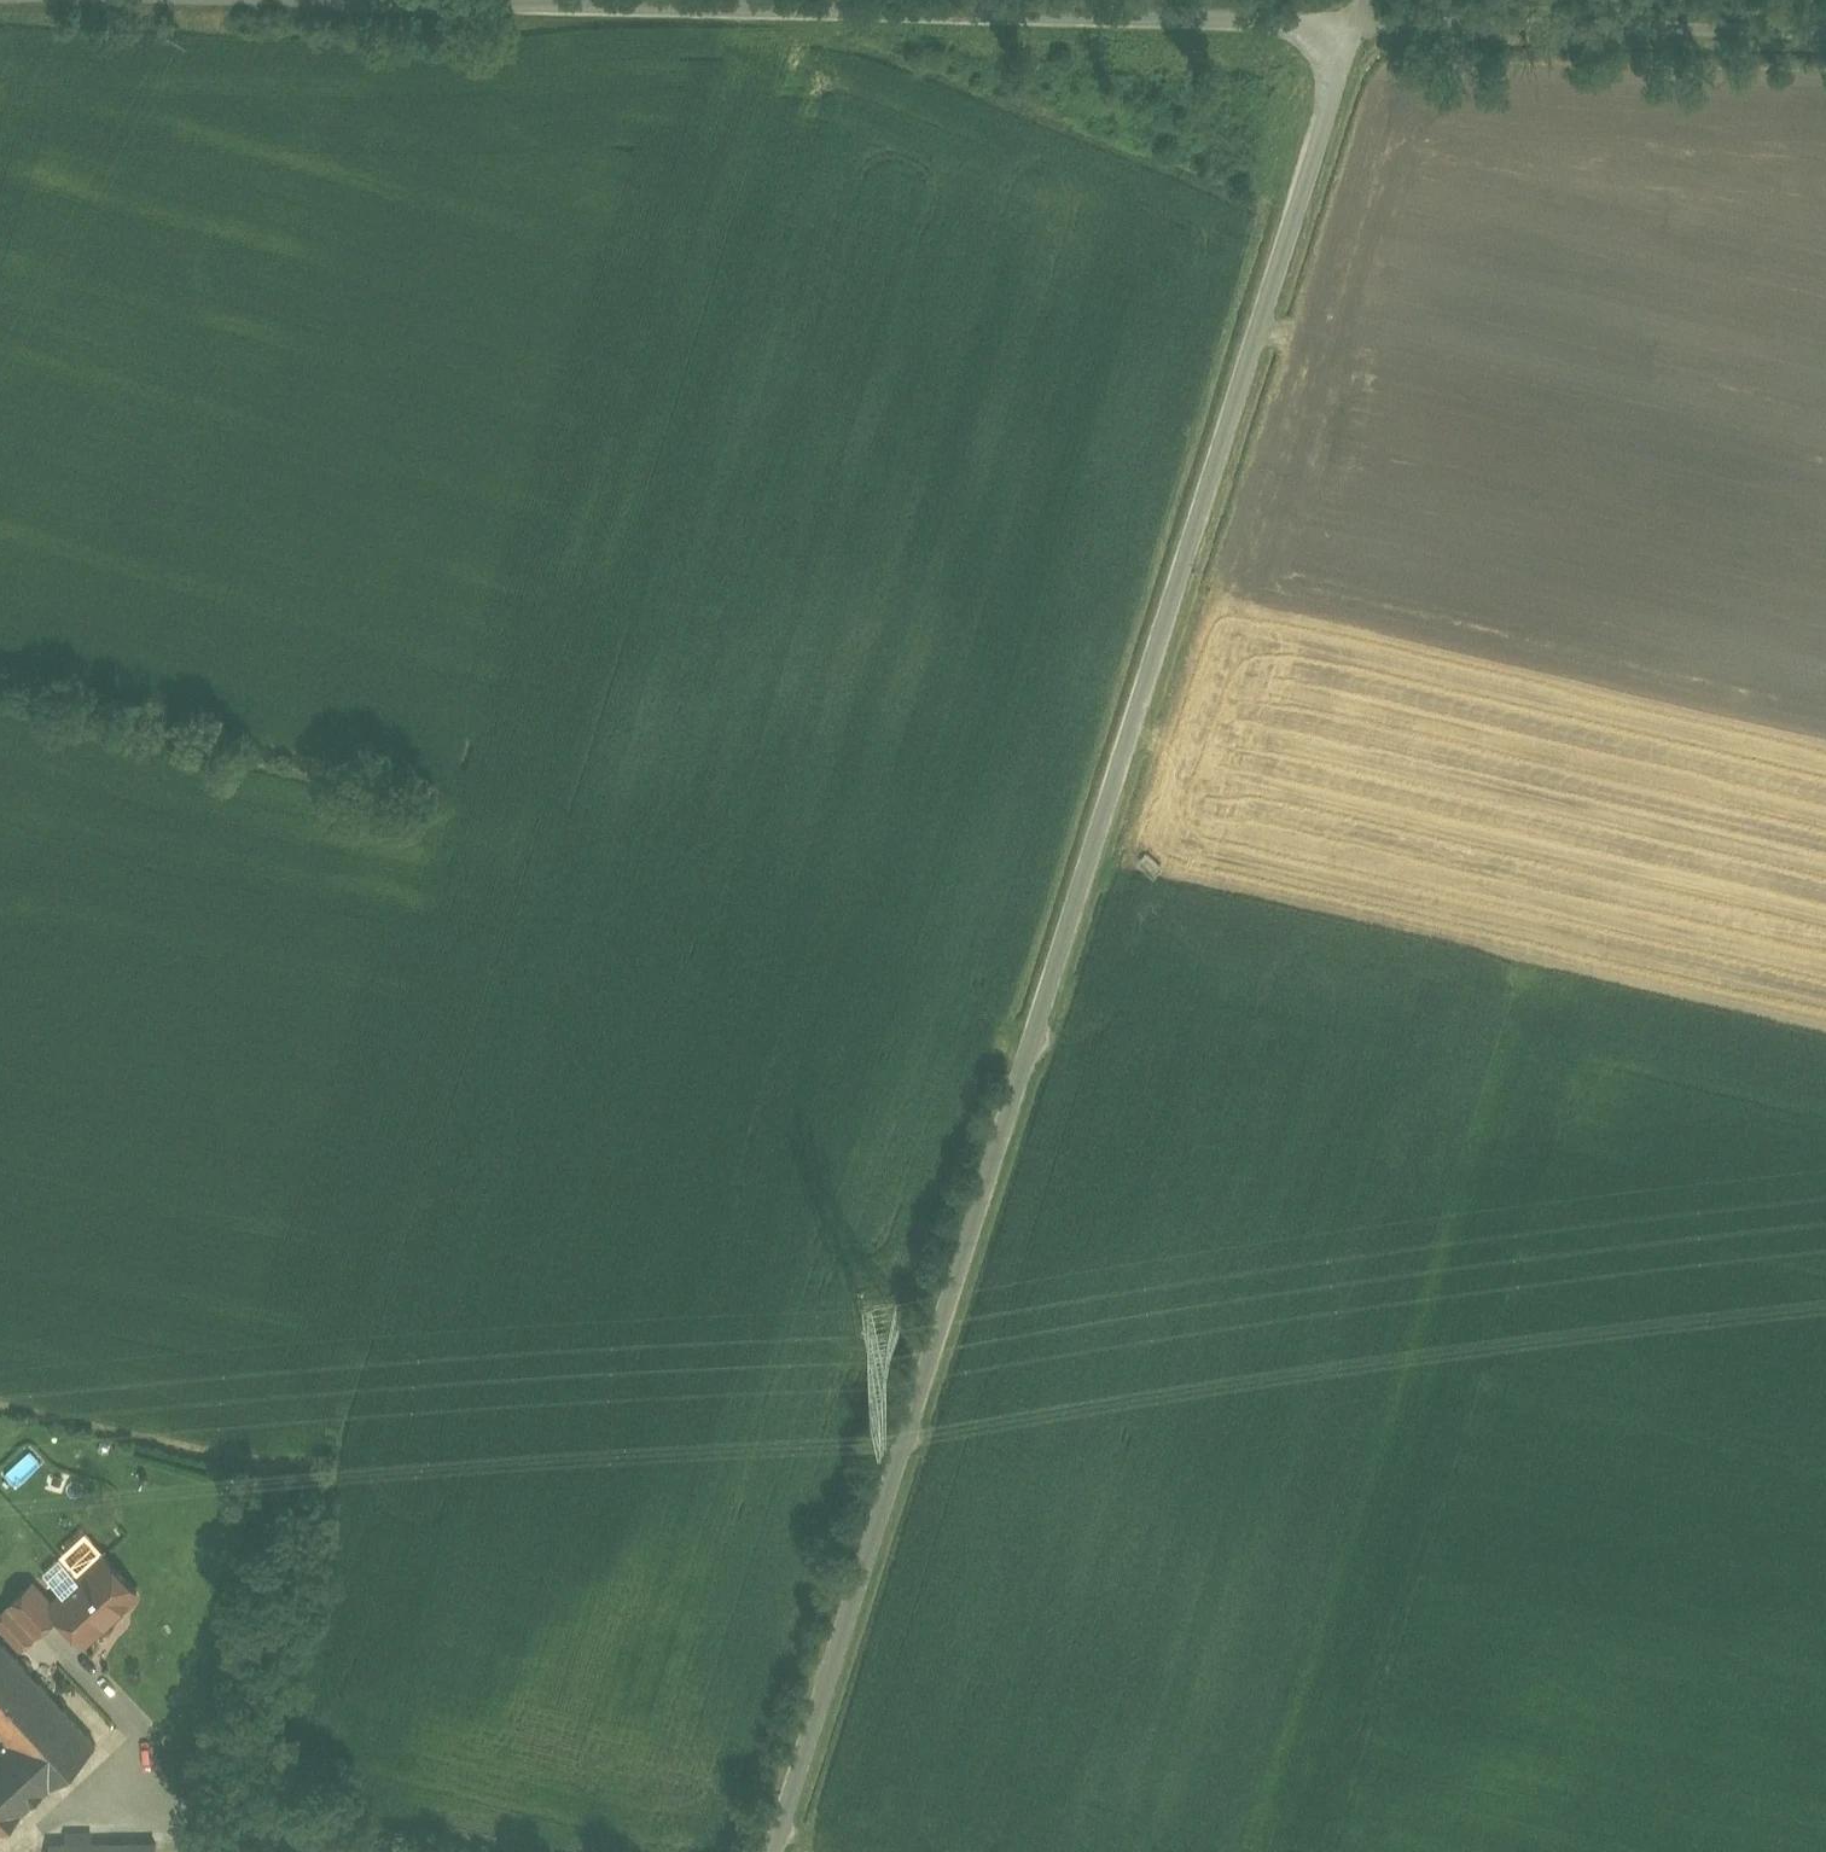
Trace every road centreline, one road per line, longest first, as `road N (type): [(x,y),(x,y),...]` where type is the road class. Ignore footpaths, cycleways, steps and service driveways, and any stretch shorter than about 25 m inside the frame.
road 1 (unclassified): [(775,1851),(1353,22)]
road 2 (unclassified): [(430,0),(1353,22)]
road 3 (track): [(1353,22),(1825,33)]

